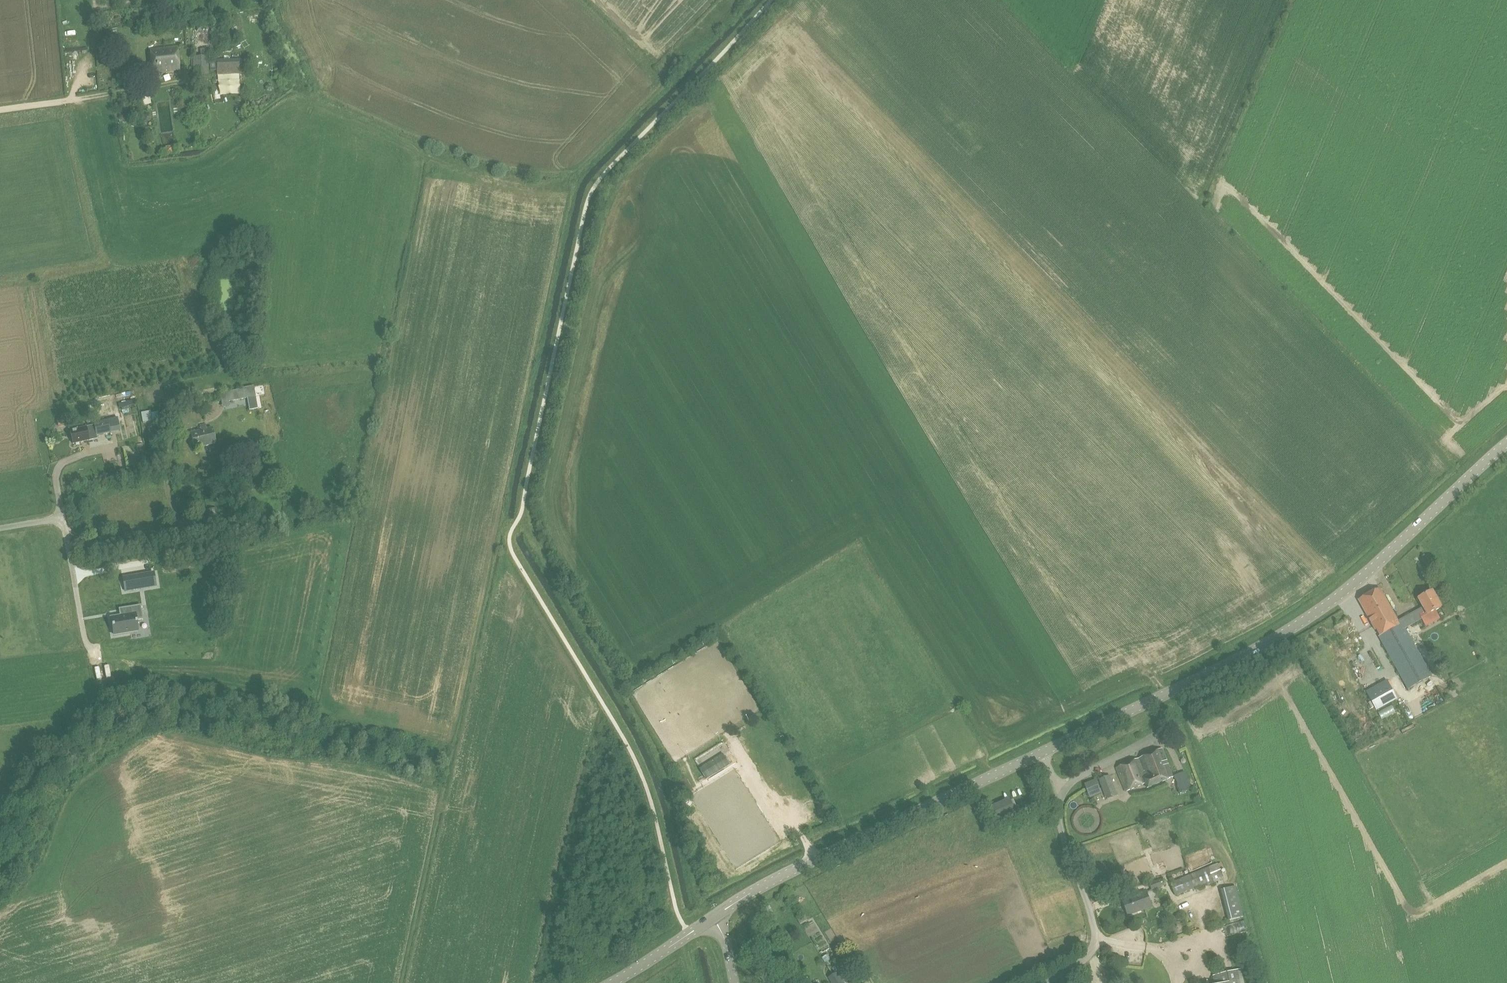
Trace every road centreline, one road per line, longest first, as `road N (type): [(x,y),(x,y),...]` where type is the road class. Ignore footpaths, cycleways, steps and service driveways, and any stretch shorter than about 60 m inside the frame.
road 1 (tertiary): [(1042,753),(1208,674),(1321,609),(1506,445)]
road 2 (tertiary): [(715,916),(785,874),(1042,753)]
road 3 (unclassified): [(1041,982),(1085,958),(1094,935),(1060,826),(1059,790),(1042,753)]
road 4 (tertiary): [(610,982),(715,916)]

